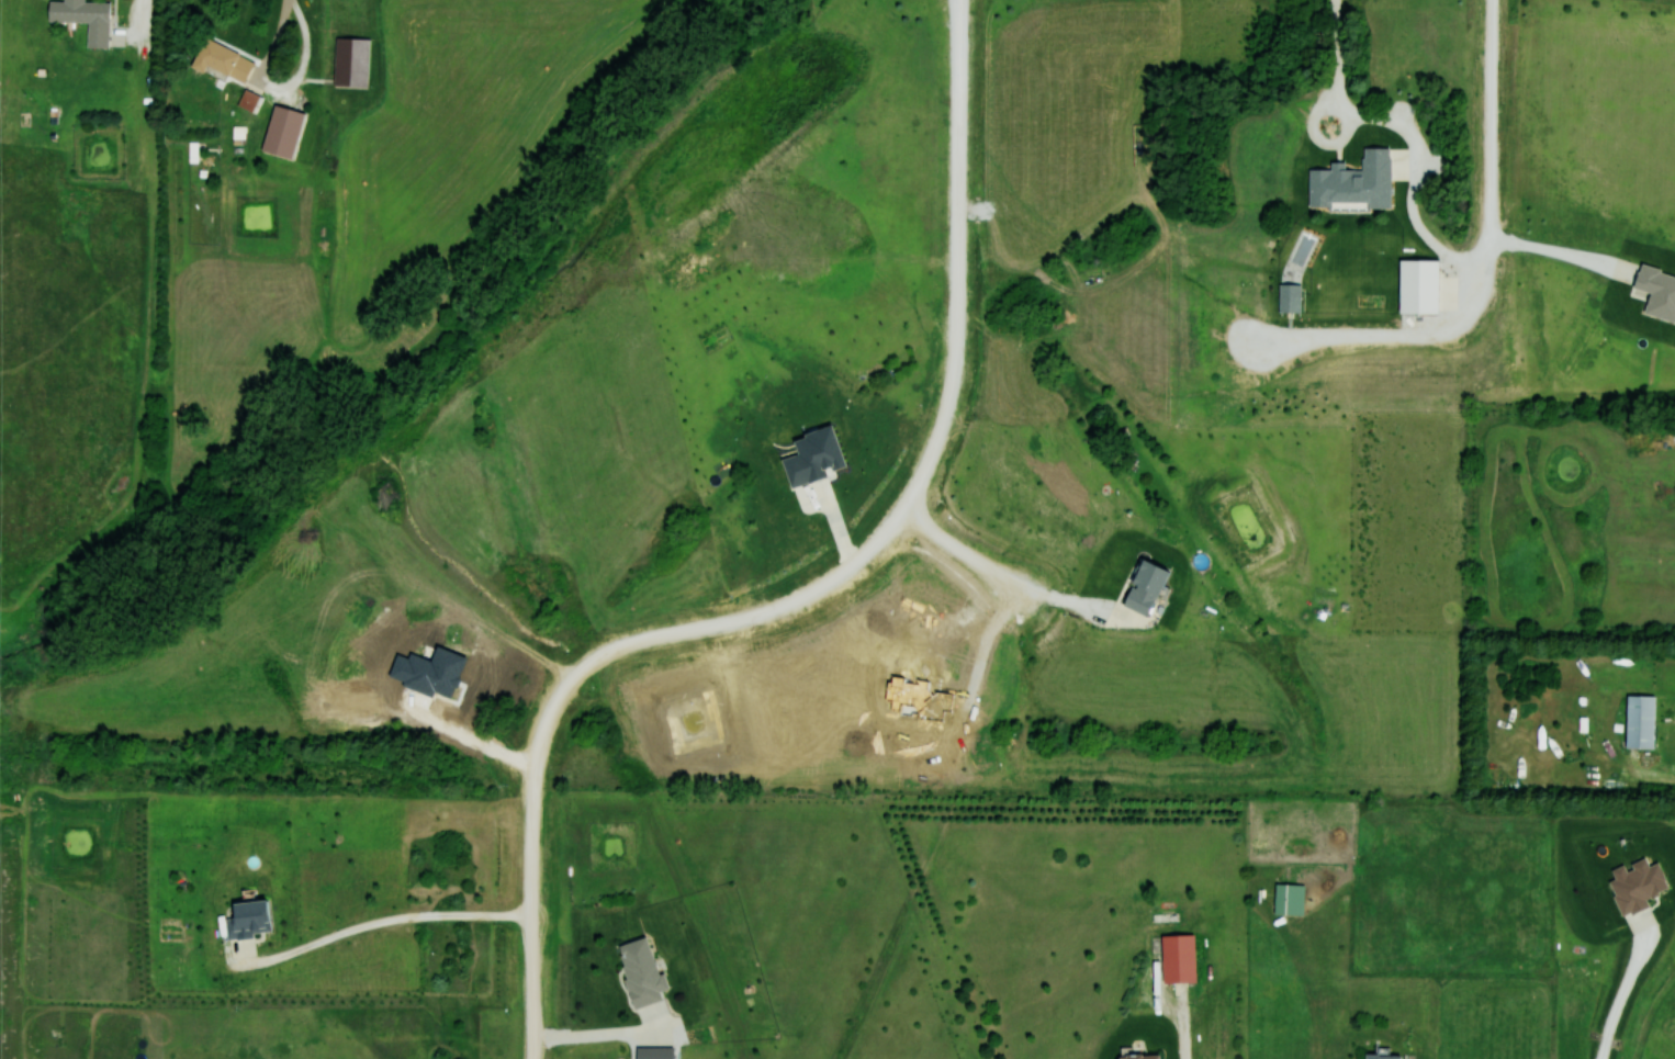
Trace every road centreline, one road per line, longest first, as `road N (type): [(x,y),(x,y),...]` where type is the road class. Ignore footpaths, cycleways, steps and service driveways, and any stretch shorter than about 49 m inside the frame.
road 1 (residential): [(957,0),(959,362),(947,417),(919,480),(886,528),(819,587),(771,608),(625,640),(587,658),(557,695),(538,741),(535,789)]
road 2 (residential): [(534,1058),(535,789)]
road 3 (residential): [(899,509),(1021,592)]

